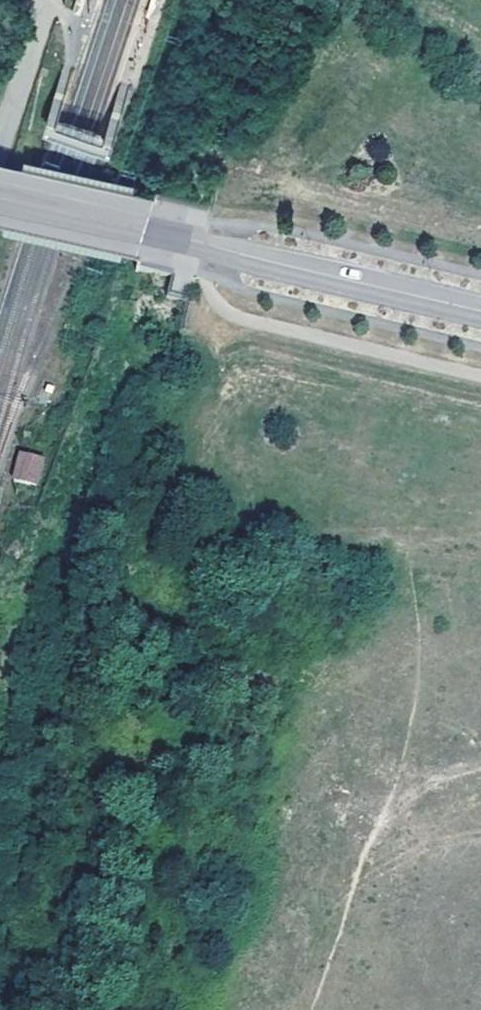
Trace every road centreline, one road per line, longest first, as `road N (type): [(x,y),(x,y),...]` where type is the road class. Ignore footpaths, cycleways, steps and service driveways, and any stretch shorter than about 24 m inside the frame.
road 1 (unclassified): [(0,196),(480,313)]

